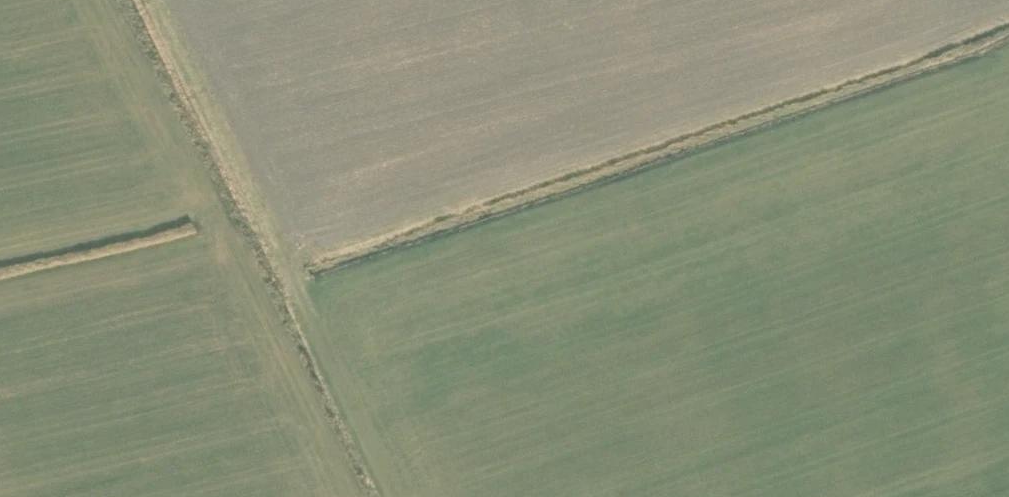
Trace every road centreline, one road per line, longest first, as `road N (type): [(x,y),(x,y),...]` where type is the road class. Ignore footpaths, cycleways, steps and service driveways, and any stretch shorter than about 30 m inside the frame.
road 1 (track): [(399,496),(304,265),(232,158),(153,0)]

